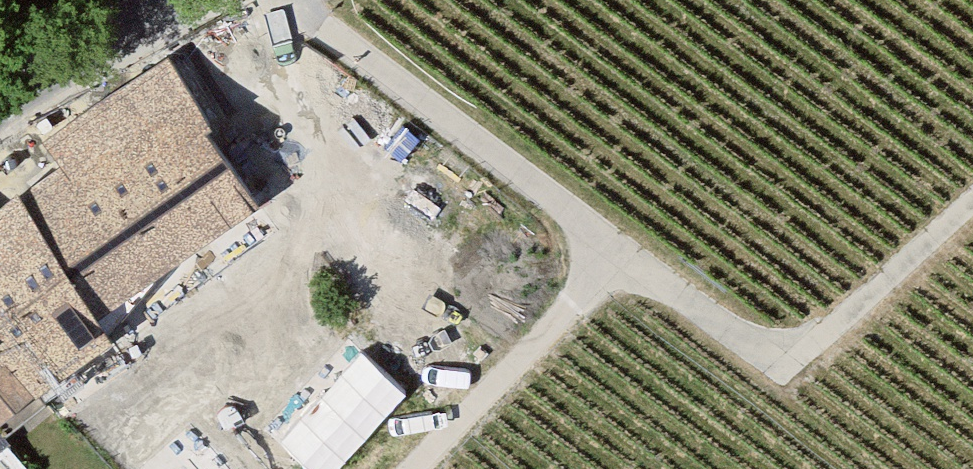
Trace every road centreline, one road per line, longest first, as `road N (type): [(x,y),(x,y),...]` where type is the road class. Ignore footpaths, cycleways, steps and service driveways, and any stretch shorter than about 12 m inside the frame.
road 1 (track): [(972,201),(788,369),(319,25),(297,0)]
road 2 (track): [(624,250),(417,468)]
road 3 (tertiary): [(164,0),(0,104)]

